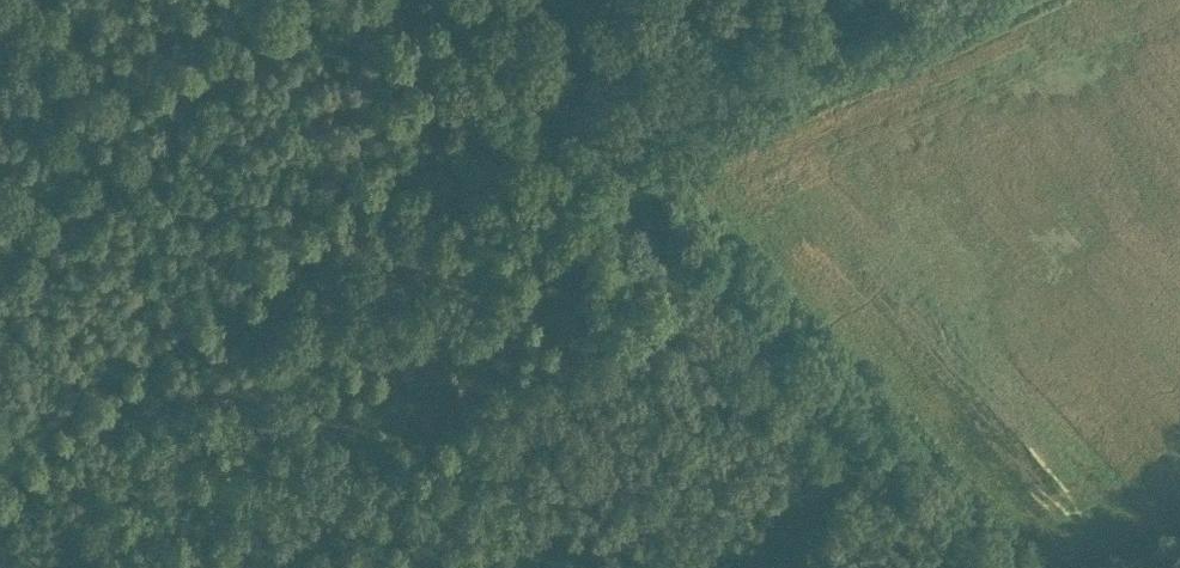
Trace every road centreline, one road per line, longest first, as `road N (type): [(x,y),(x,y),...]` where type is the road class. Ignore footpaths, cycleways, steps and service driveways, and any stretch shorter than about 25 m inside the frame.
road 1 (track): [(444,0),(977,567)]
road 2 (track): [(1007,0),(611,176)]

